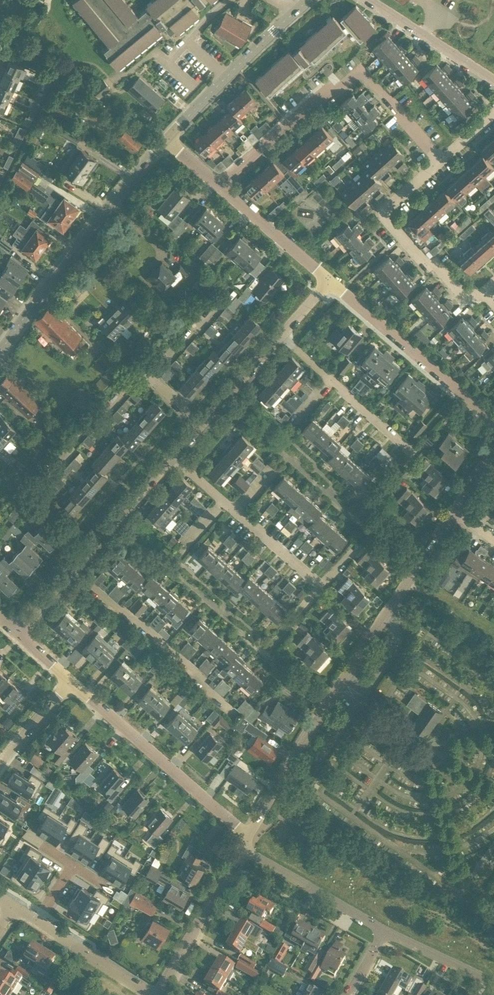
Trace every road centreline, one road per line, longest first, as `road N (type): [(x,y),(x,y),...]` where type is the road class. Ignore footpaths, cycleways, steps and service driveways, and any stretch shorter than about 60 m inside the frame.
road 1 (residential): [(246,835),(453,510)]
road 2 (tertiary): [(0,351),(167,139)]
road 3 (residential): [(246,835),(66,678)]
road 4 (residential): [(396,108),(362,72),(318,99),(218,186)]
road 5 (residential): [(15,630),(172,457)]
road 6 (residential): [(488,298),(458,296),(385,219),(387,205),(443,160)]
road 7 (residential): [(389,482),(414,452),(282,335)]
road 8 (residential): [(493,414),(331,281)]
road 9 (tertiary): [(167,139),(308,0)]
road 10 (residential): [(322,586),(172,457)]
road 11 (residential): [(386,935),(239,847)]
road 12 (residential): [(154,994),(239,847)]
road 13 (residential): [(153,994),(14,905)]
road 14 (residential): [(38,487),(96,420),(138,379),(149,378)]
road 15 (residential): [(493,81),(369,0)]
road 16 (residential): [(331,281),(218,186)]

